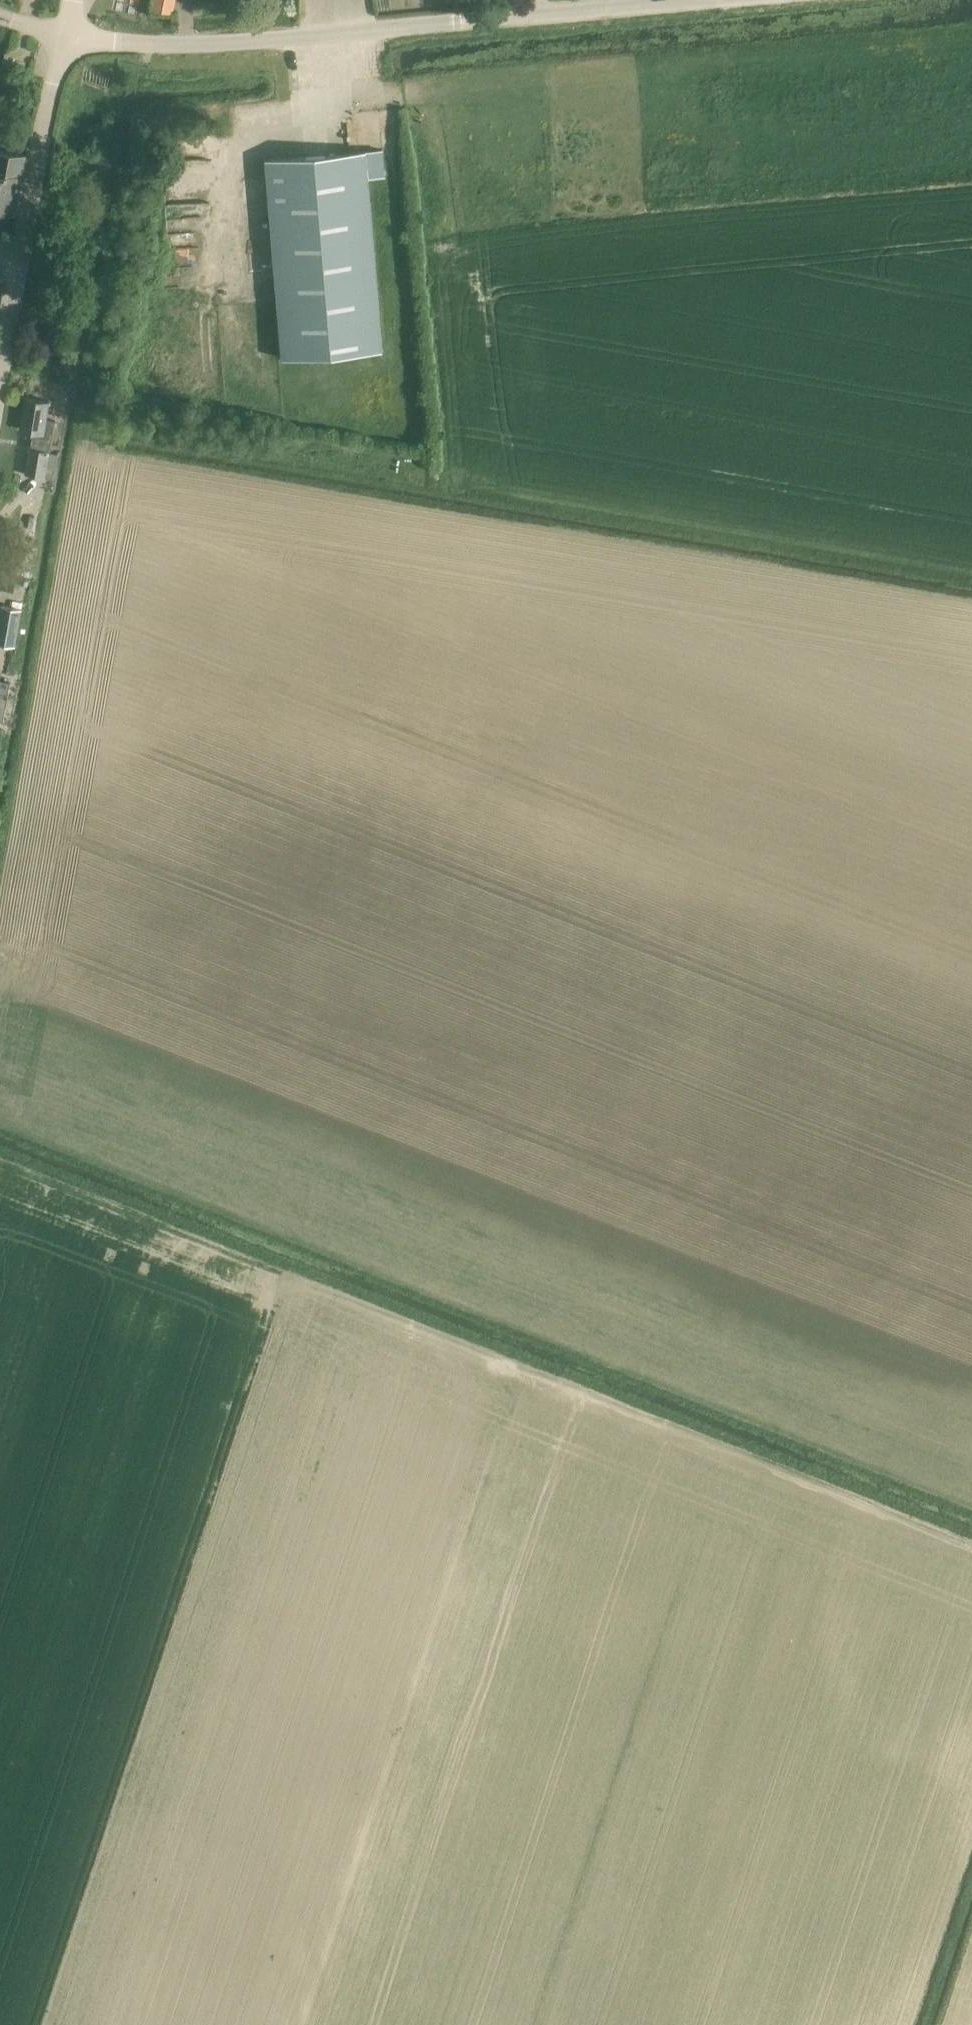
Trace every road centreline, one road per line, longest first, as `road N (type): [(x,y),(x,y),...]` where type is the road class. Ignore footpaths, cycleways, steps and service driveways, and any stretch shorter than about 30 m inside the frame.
road 1 (unclassified): [(706,0),(172,46),(67,37)]
road 2 (unclassified): [(0,406),(67,37)]

